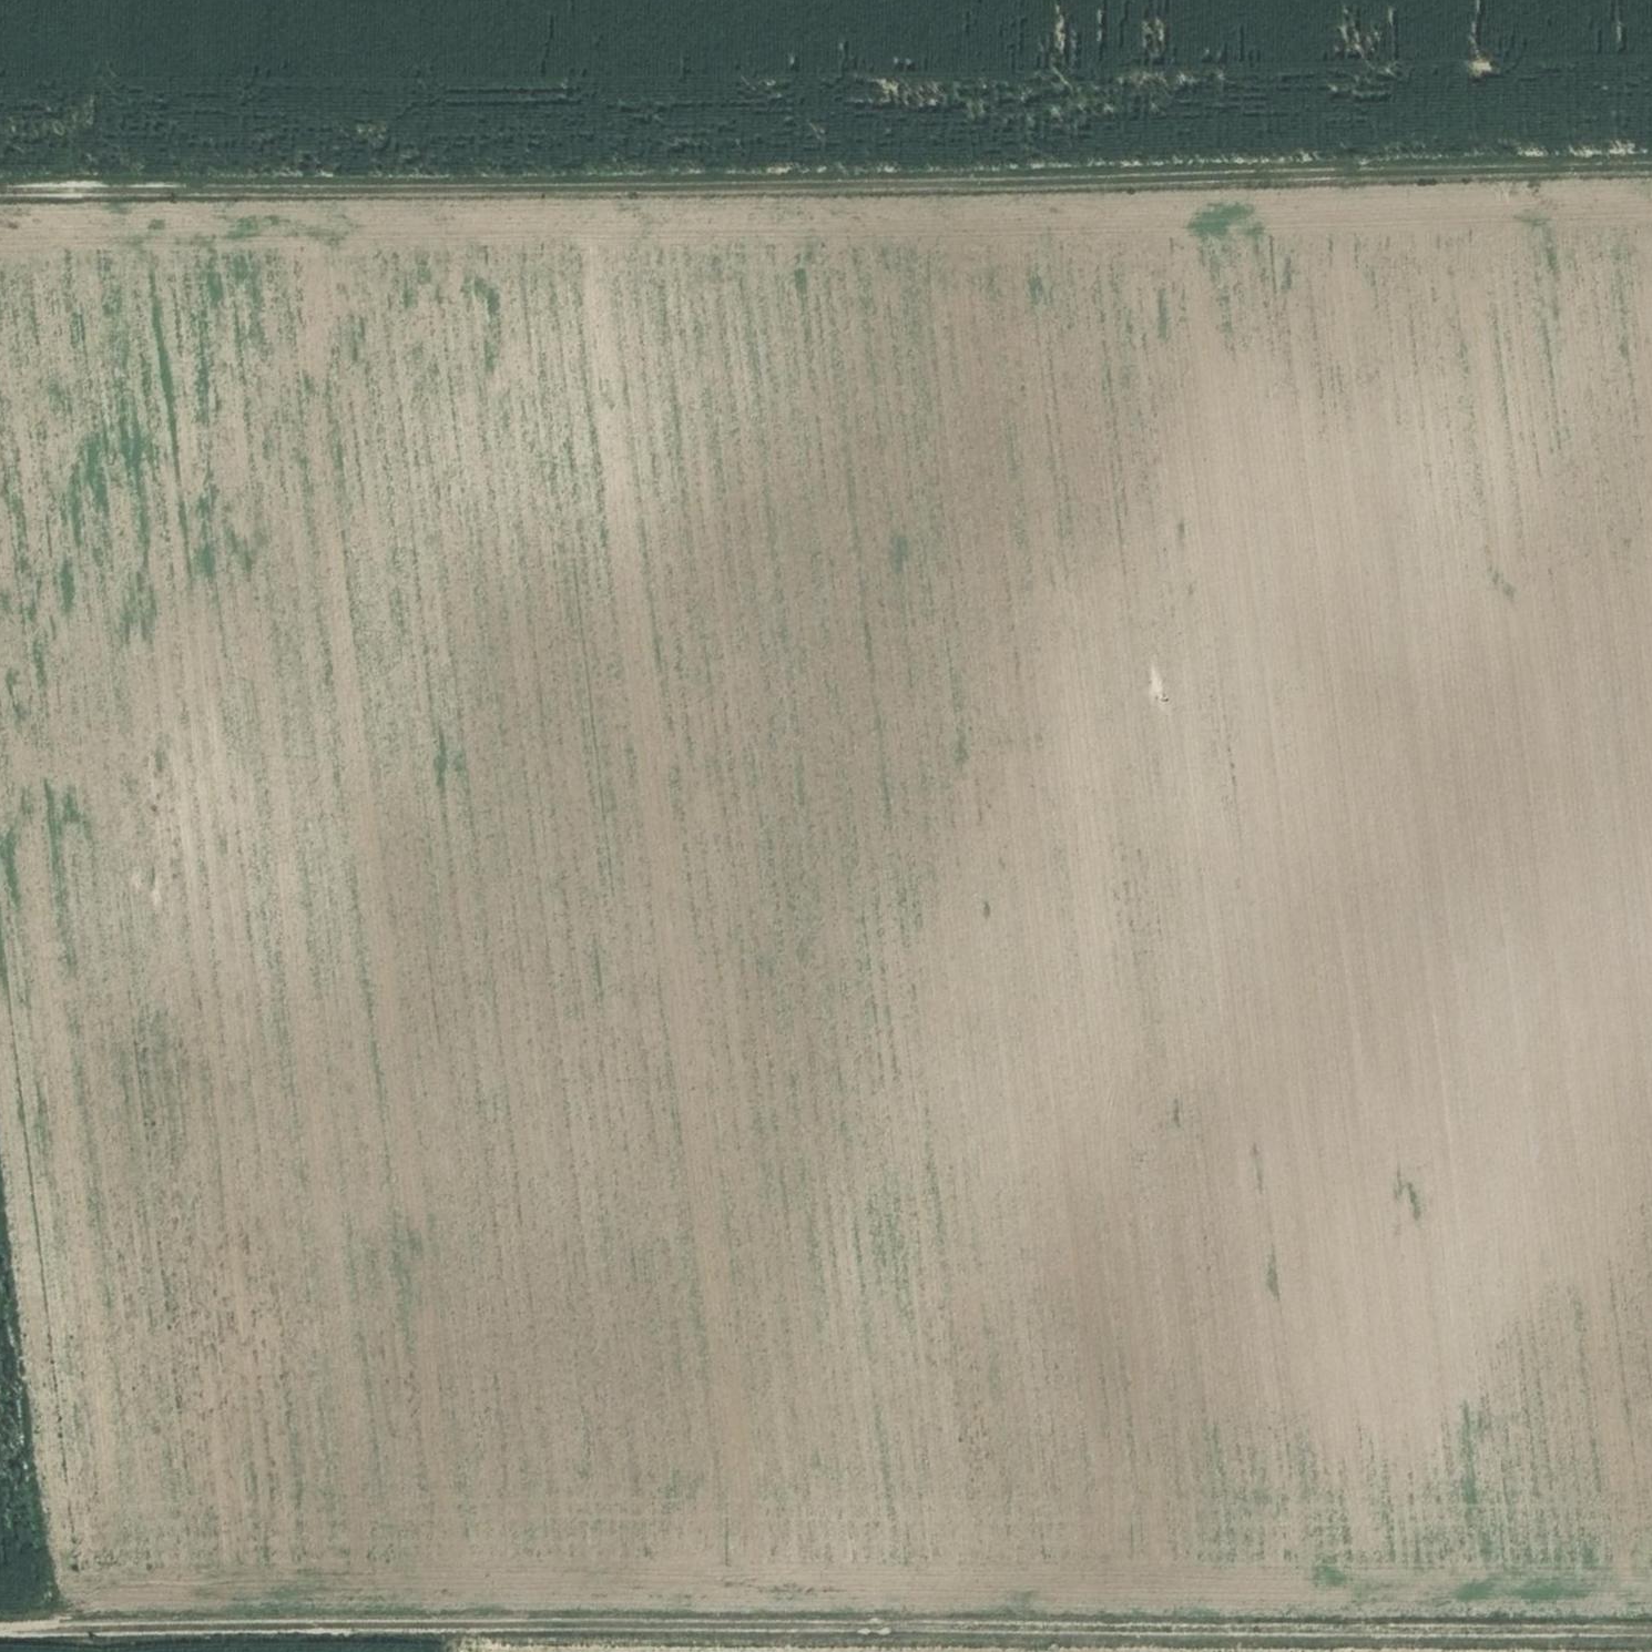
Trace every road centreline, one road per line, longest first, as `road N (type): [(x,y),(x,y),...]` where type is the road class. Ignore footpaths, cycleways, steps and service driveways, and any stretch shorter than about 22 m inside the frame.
road 1 (track): [(1651,152),(0,186)]
road 2 (track): [(0,1616),(1651,1624)]

